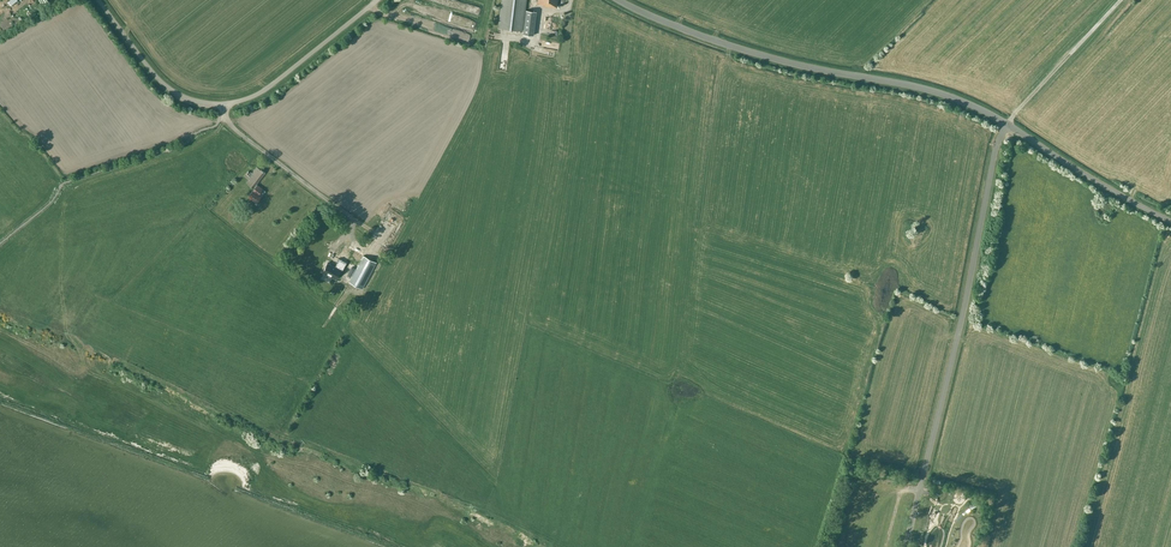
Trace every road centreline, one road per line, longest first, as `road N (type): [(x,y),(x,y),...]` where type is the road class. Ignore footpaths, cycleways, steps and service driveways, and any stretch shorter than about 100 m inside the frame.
road 1 (unclassified): [(618,0),(760,54),(962,101),(1170,221)]
road 2 (unclassified): [(377,0),(265,89),(221,104),(165,85),(98,0)]
road 3 (track): [(206,122),(225,117),(178,153),(70,188),(57,184)]
road 4 (track): [(1120,0),(1007,124)]
road 5 (unclassified): [(321,196),(235,129),(224,106)]

